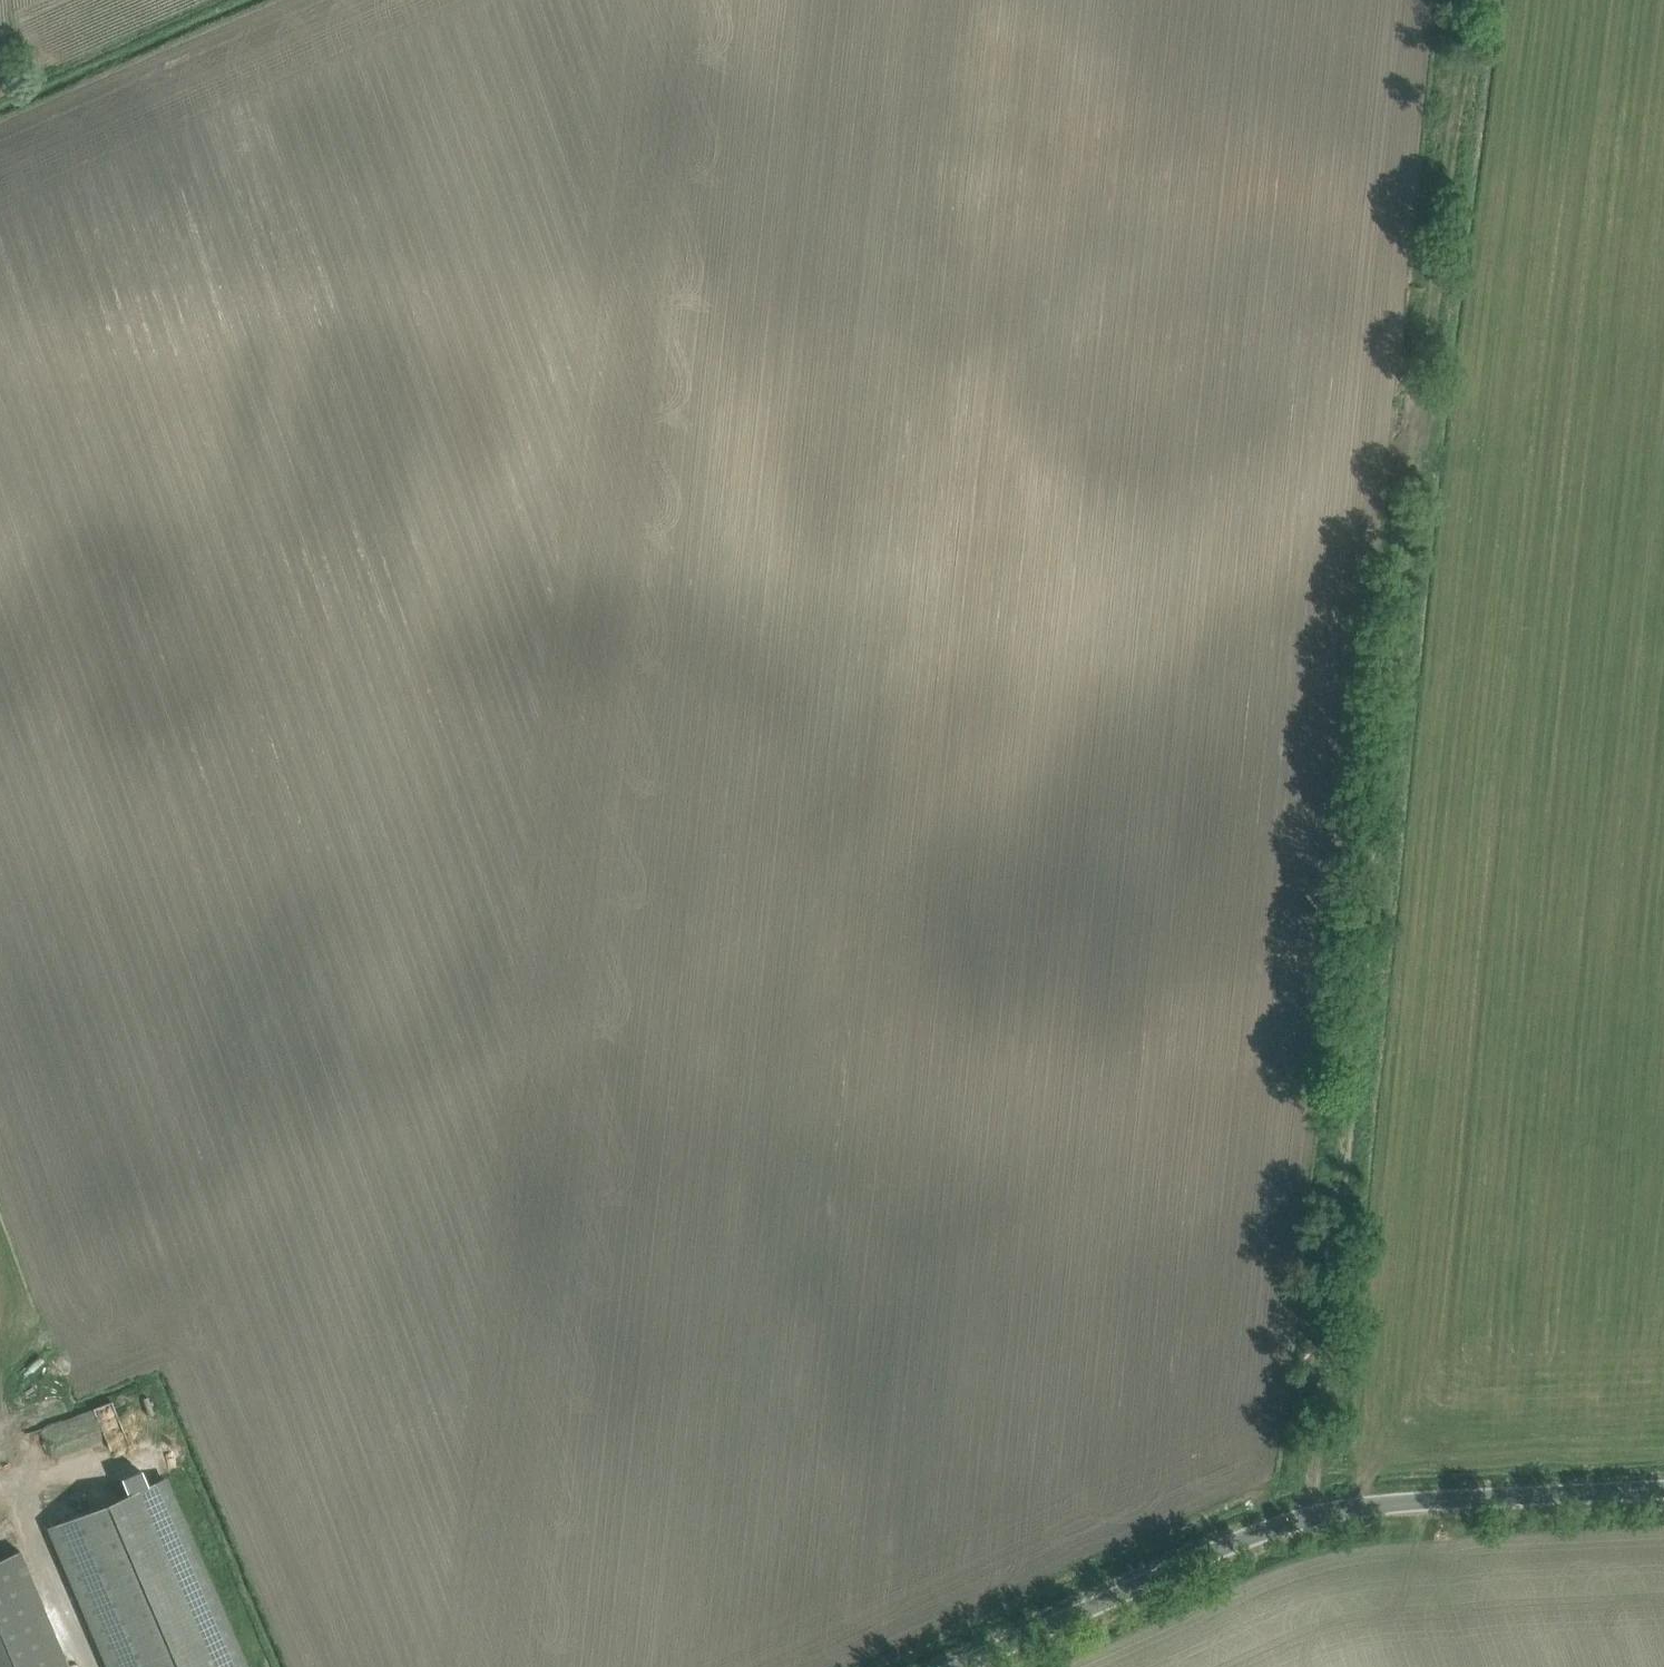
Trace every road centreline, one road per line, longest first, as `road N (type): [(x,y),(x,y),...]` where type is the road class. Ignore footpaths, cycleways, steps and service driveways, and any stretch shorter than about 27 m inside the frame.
road 1 (track): [(1321,1504),(1397,678),(1475,0)]
road 2 (unclassified): [(946,1666),(1288,1510),(1663,1489)]

